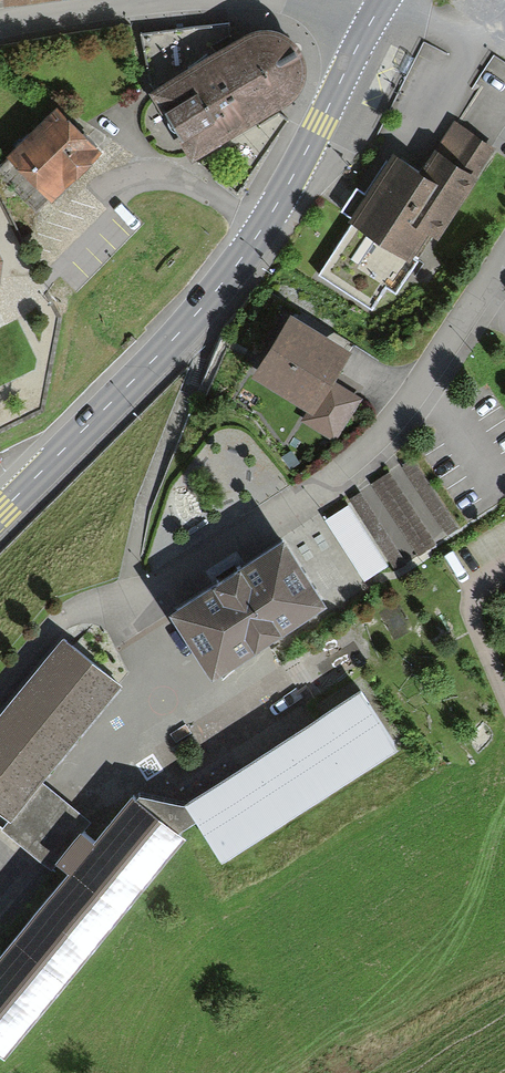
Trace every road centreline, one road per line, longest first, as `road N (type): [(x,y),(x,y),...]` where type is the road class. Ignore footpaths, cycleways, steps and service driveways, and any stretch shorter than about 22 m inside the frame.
road 1 (residential): [(0,692),(63,619),(169,576),(350,461),(402,409),(481,295)]
road 2 (secondary): [(0,511),(233,270),(281,198),(371,22)]
road 3 (unclassified): [(0,25),(159,0)]
road 4 (residential): [(504,704),(467,605),(504,569)]

